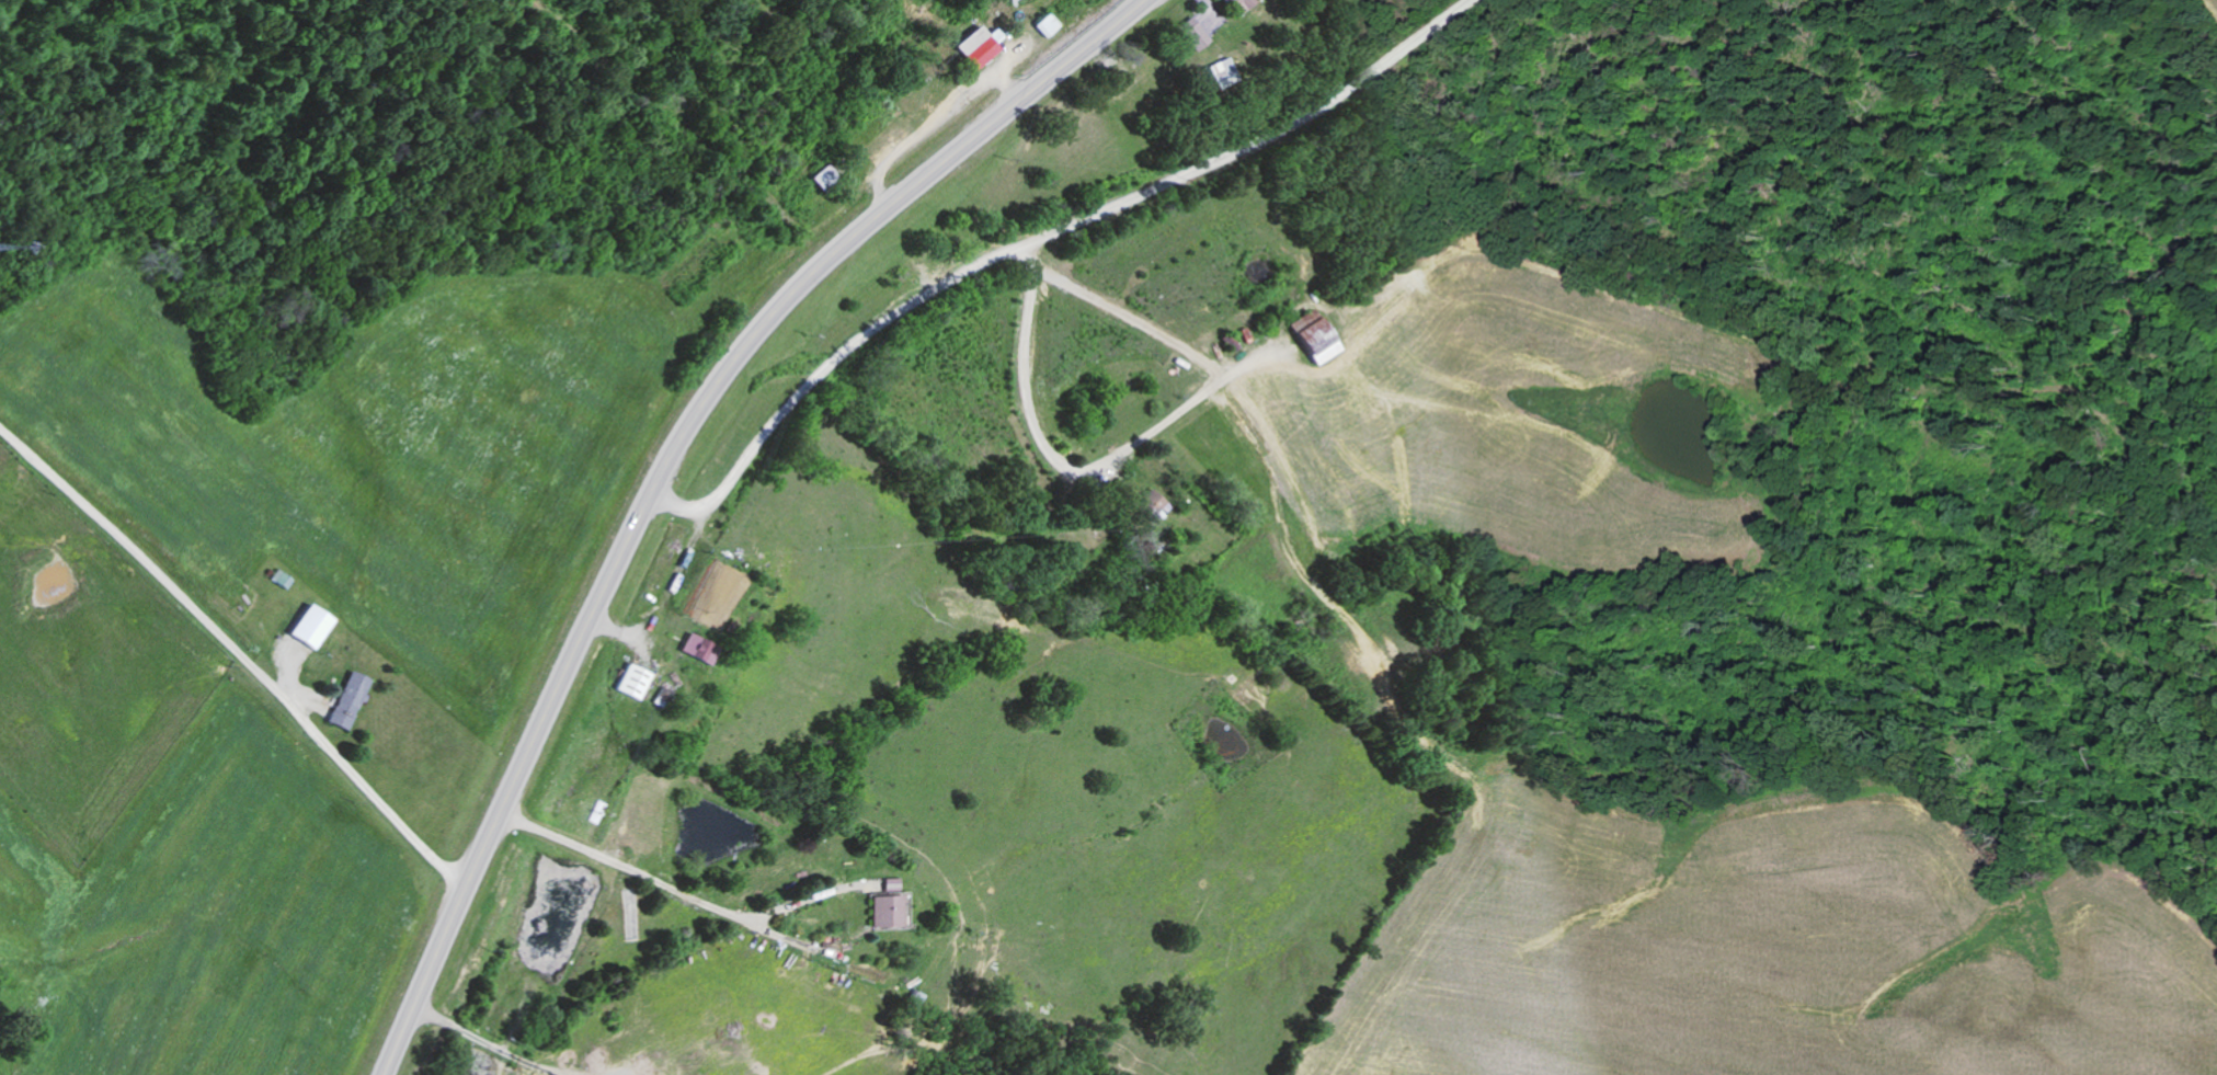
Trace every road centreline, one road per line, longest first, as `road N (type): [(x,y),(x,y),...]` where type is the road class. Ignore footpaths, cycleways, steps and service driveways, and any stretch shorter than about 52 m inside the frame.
road 1 (trunk): [(1145,0),(833,256),(757,336),(692,424),(613,570),(385,1074)]
road 2 (residential): [(465,890),(153,569),(0,432)]

